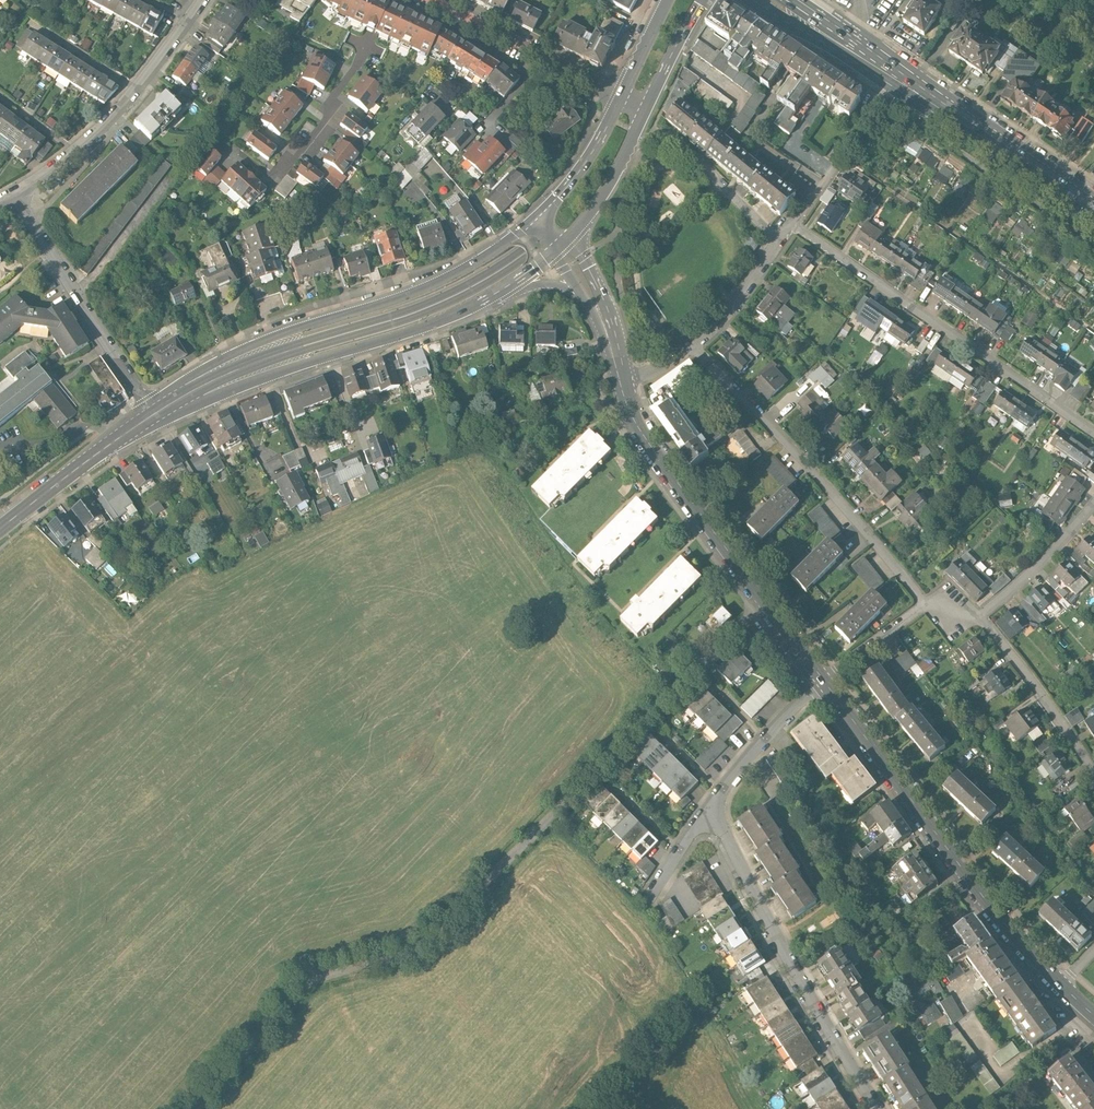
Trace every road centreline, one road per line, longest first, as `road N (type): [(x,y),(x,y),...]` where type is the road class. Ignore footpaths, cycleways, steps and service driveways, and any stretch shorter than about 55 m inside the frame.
road 1 (primary): [(195,389),(444,299),(525,251),(566,215),(604,164),(686,0)]
road 2 (secondary): [(821,681),(978,892),(1061,986)]
road 3 (primary): [(537,217),(427,287),(240,351),(195,389)]
road 4 (primary): [(786,0),(1093,211)]
road 5 (residential): [(793,225),(1093,428)]
road 6 (secondary): [(620,382),(641,432),(821,681)]
road 7 (residential): [(710,807),(878,1108)]
road 8 (residential): [(695,346),(922,601)]
road 9 (primary): [(195,389),(251,382),(489,299)]
road 10 (residential): [(201,0),(144,83),(17,196)]
road 11 (residential): [(393,0),(314,151),(295,157),(277,178),(243,151)]
road 12 (residential): [(154,414),(17,196)]
road 13 (residential): [(623,94),(433,0)]
road 14 (primary): [(0,529),(154,414)]
road 15 (residential): [(980,617),(1093,771)]
road 16 (residential): [(821,681),(710,807)]
road 17 (primary): [(561,245),(609,183),(647,106)]
road 18 (residential): [(1093,510),(980,617)]
road 19 (primary): [(623,94),(583,166),(537,217)]
road 20 (residential): [(695,346),(740,301),(780,240)]
road 21 (residential): [(922,601),(821,681)]
road 22 (residential): [(780,240),(691,155)]
road 23 (primary): [(647,106),(703,0)]

